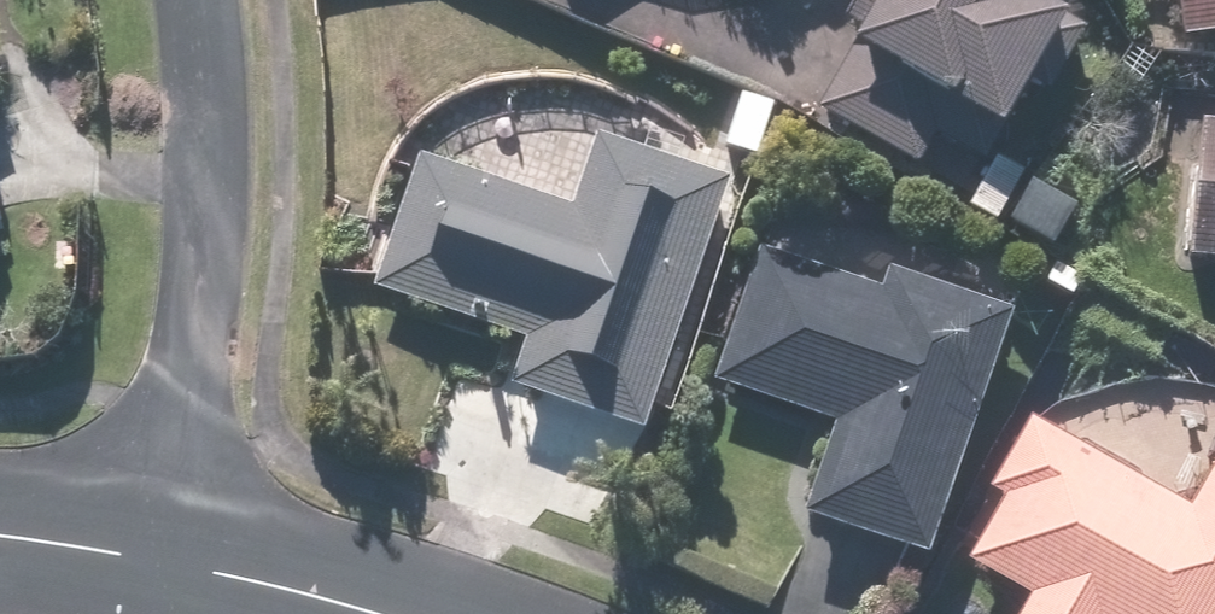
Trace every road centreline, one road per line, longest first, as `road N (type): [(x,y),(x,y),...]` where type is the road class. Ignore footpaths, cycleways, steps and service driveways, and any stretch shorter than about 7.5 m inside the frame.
road 1 (residential): [(183,554),(204,108),(188,0)]
road 2 (residential): [(183,554),(370,613)]
road 3 (residential): [(0,539),(183,554)]

